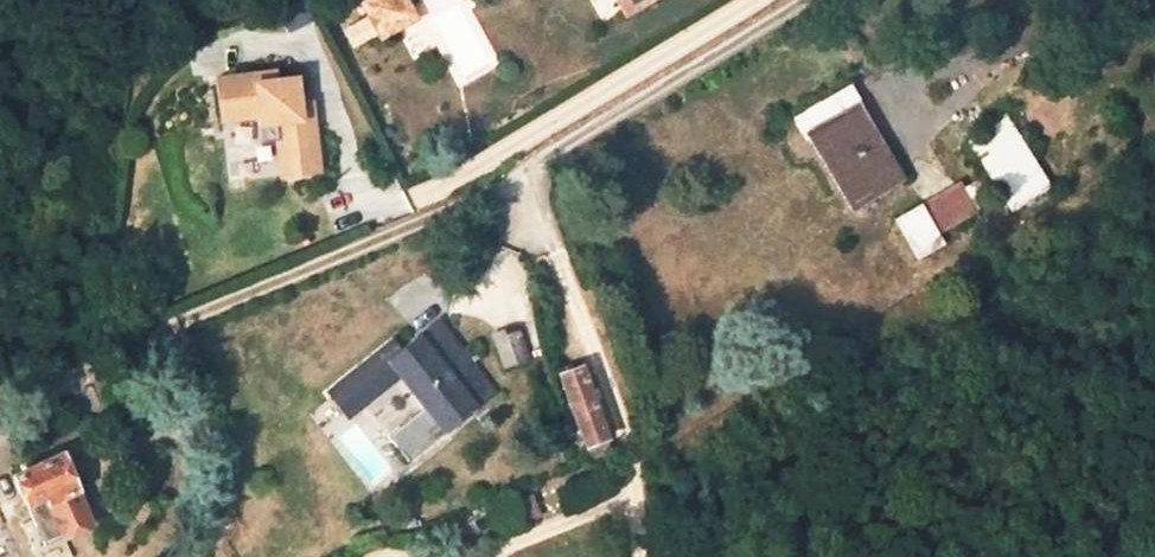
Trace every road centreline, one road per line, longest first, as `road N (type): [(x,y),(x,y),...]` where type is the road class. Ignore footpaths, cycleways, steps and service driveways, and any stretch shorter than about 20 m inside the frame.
road 1 (track): [(806,0),(499,188),(70,376),(33,399),(9,435),(0,480)]
road 2 (track): [(142,556),(156,548),(183,501),(190,457),(181,412),(158,378),(138,367)]

